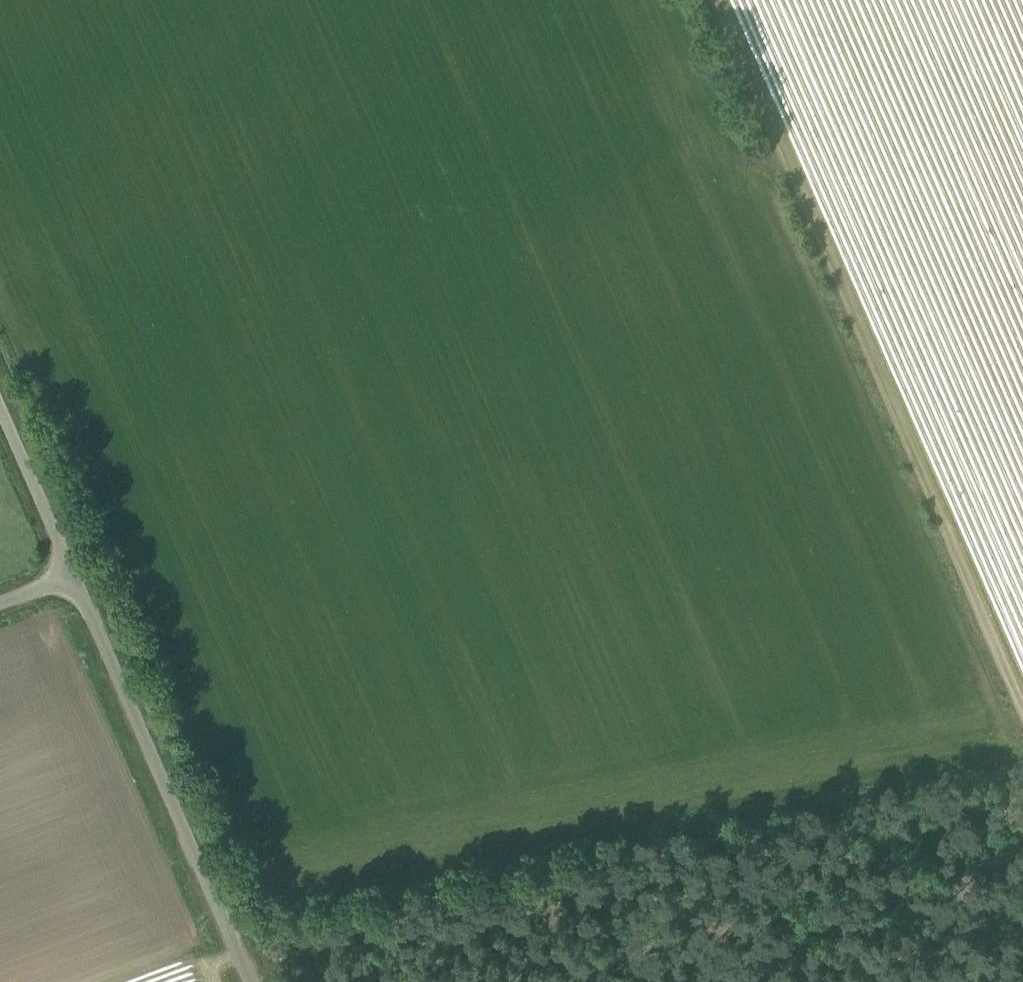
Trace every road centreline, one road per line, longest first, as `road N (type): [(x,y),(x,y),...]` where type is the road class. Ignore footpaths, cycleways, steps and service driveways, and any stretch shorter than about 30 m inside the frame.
road 1 (track): [(1022,705),(723,0)]
road 2 (unclassified): [(252,981),(73,574)]
road 3 (unclassified): [(73,574),(0,399)]

